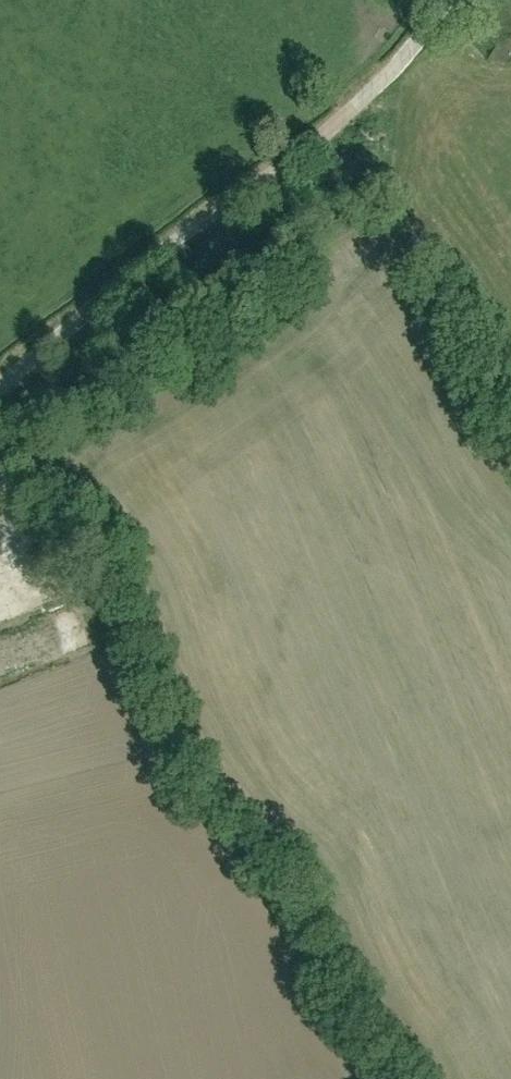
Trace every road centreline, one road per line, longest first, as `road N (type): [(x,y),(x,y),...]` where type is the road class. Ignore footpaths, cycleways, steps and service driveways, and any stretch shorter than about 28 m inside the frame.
road 1 (track): [(436,0),(306,125),(0,367)]

